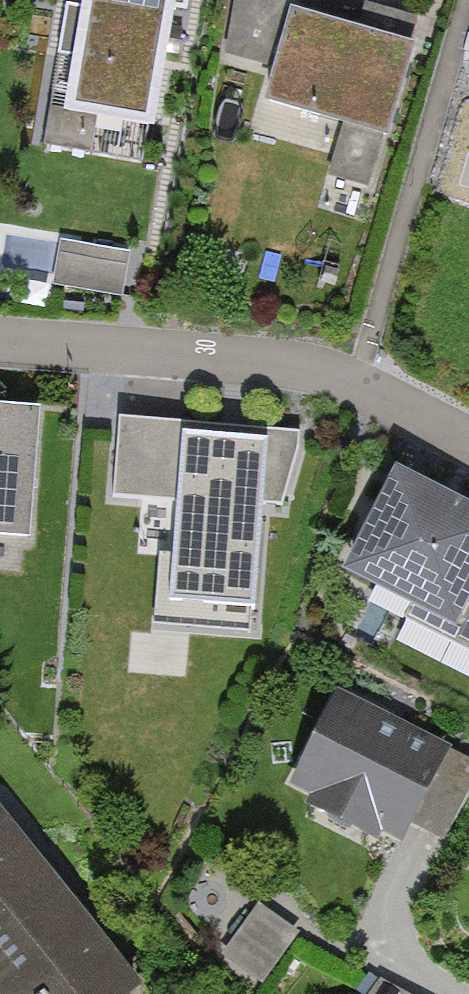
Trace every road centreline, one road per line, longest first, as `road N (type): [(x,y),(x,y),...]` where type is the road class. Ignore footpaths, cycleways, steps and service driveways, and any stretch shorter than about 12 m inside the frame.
road 1 (residential): [(0,352),(350,379)]
road 2 (residential): [(468,440),(350,379)]

